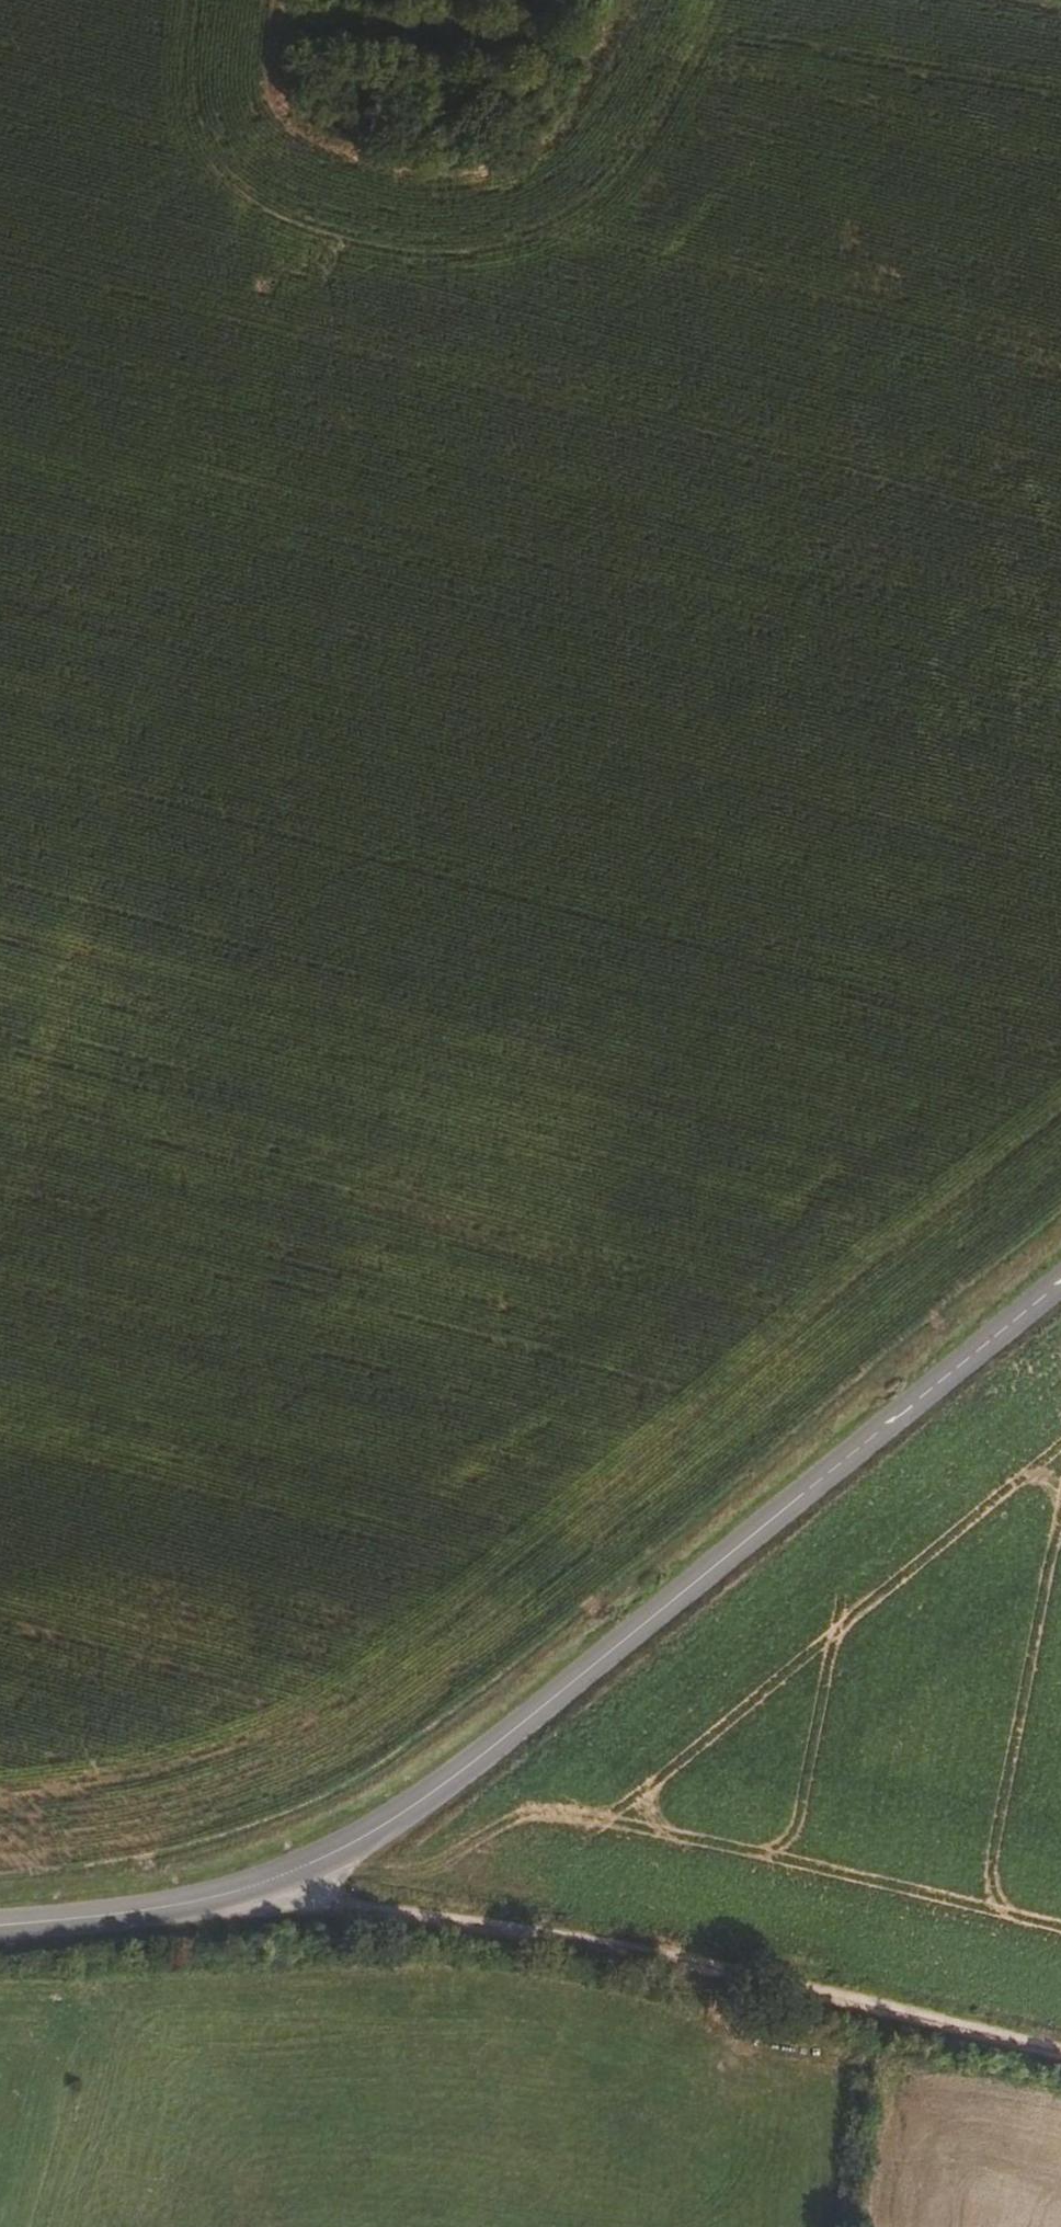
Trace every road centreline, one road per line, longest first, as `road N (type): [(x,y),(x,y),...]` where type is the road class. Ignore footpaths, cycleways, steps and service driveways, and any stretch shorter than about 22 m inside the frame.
road 1 (secondary): [(1060,1284),(437,1799),(280,1891),(0,1921)]
road 2 (track): [(1060,2050),(558,1935),(423,1917),(298,1912),(280,1891)]

